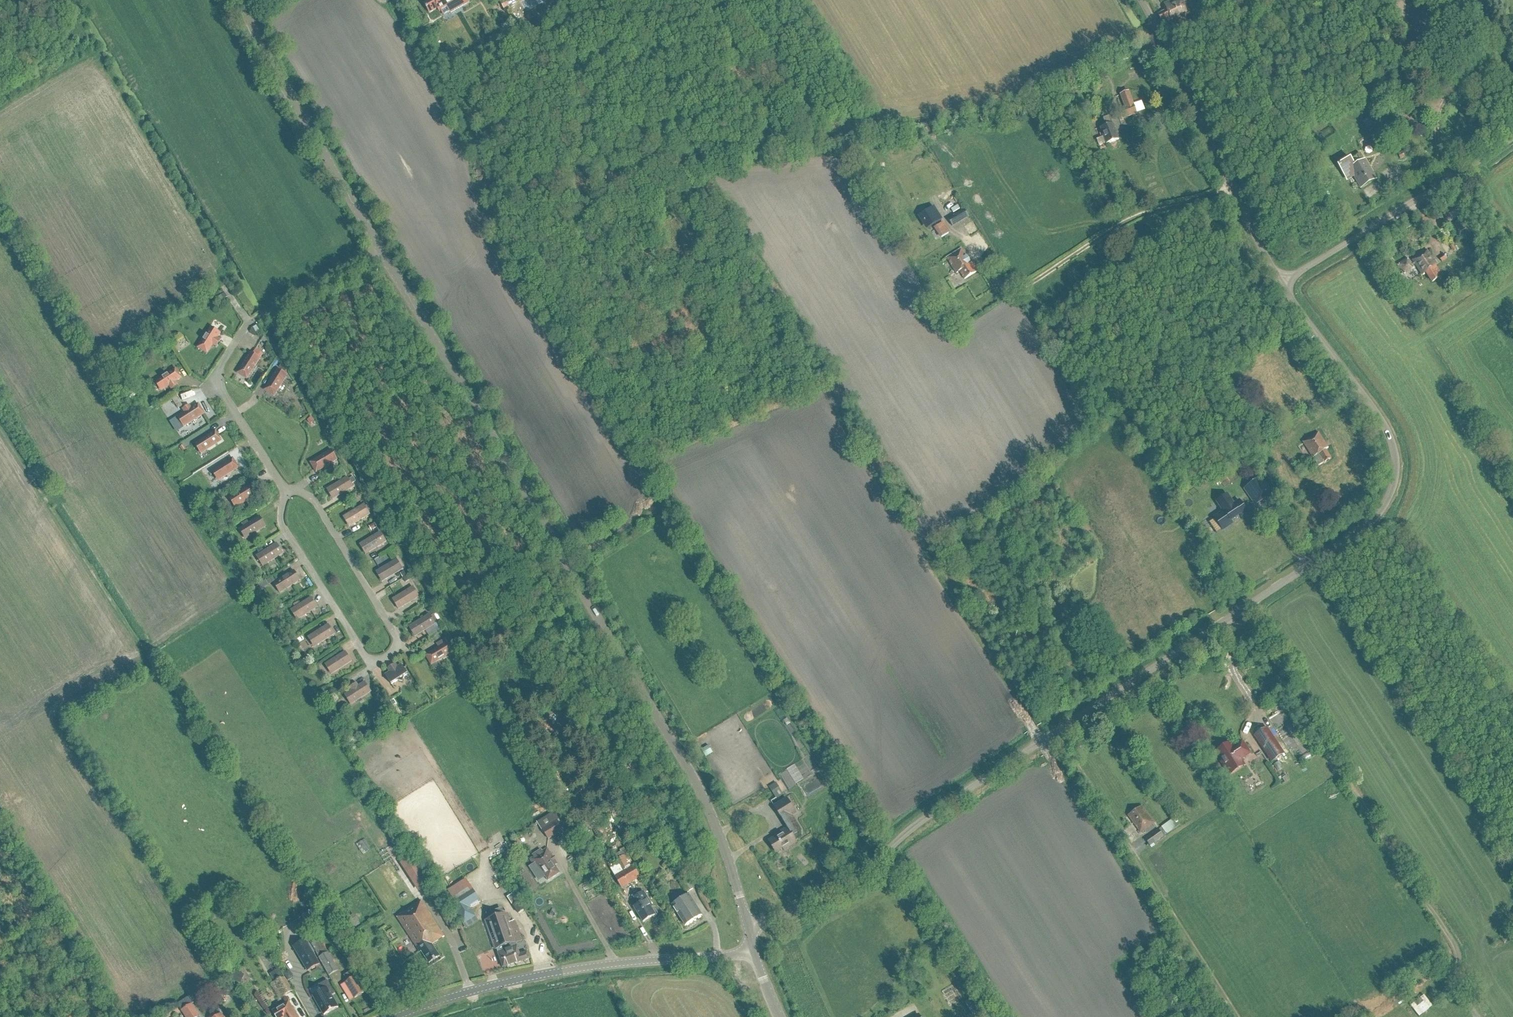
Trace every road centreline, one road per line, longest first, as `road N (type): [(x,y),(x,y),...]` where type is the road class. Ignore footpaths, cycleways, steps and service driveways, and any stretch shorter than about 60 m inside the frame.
road 1 (unclassified): [(749,927),(840,888),(948,803),(1375,516),(1395,470),(1384,425),(1281,282)]
road 2 (tertiary): [(749,927),(719,832),(689,772),(380,248)]
road 3 (track): [(1247,606),(1456,946),(1473,1016)]
road 4 (unclassified): [(283,487),(318,505),(394,633),(387,658),(363,654),(283,530),(284,492)]
road 5 (tertiary): [(397,1016),(521,979),(752,949)]
road 6 (unclassified): [(283,487),(222,392),(220,367),(250,323),(380,248)]
road 7 (track): [(1054,733),(1236,1016)]
road 8 (unclassified): [(1281,282),(1135,0)]
road 9 (tertiary): [(380,248),(241,0)]
road 10 (unclassified): [(1281,282),(1512,139)]
road 11 (track): [(1450,181),(1435,134),(1444,95),(1500,47),(1482,0)]

